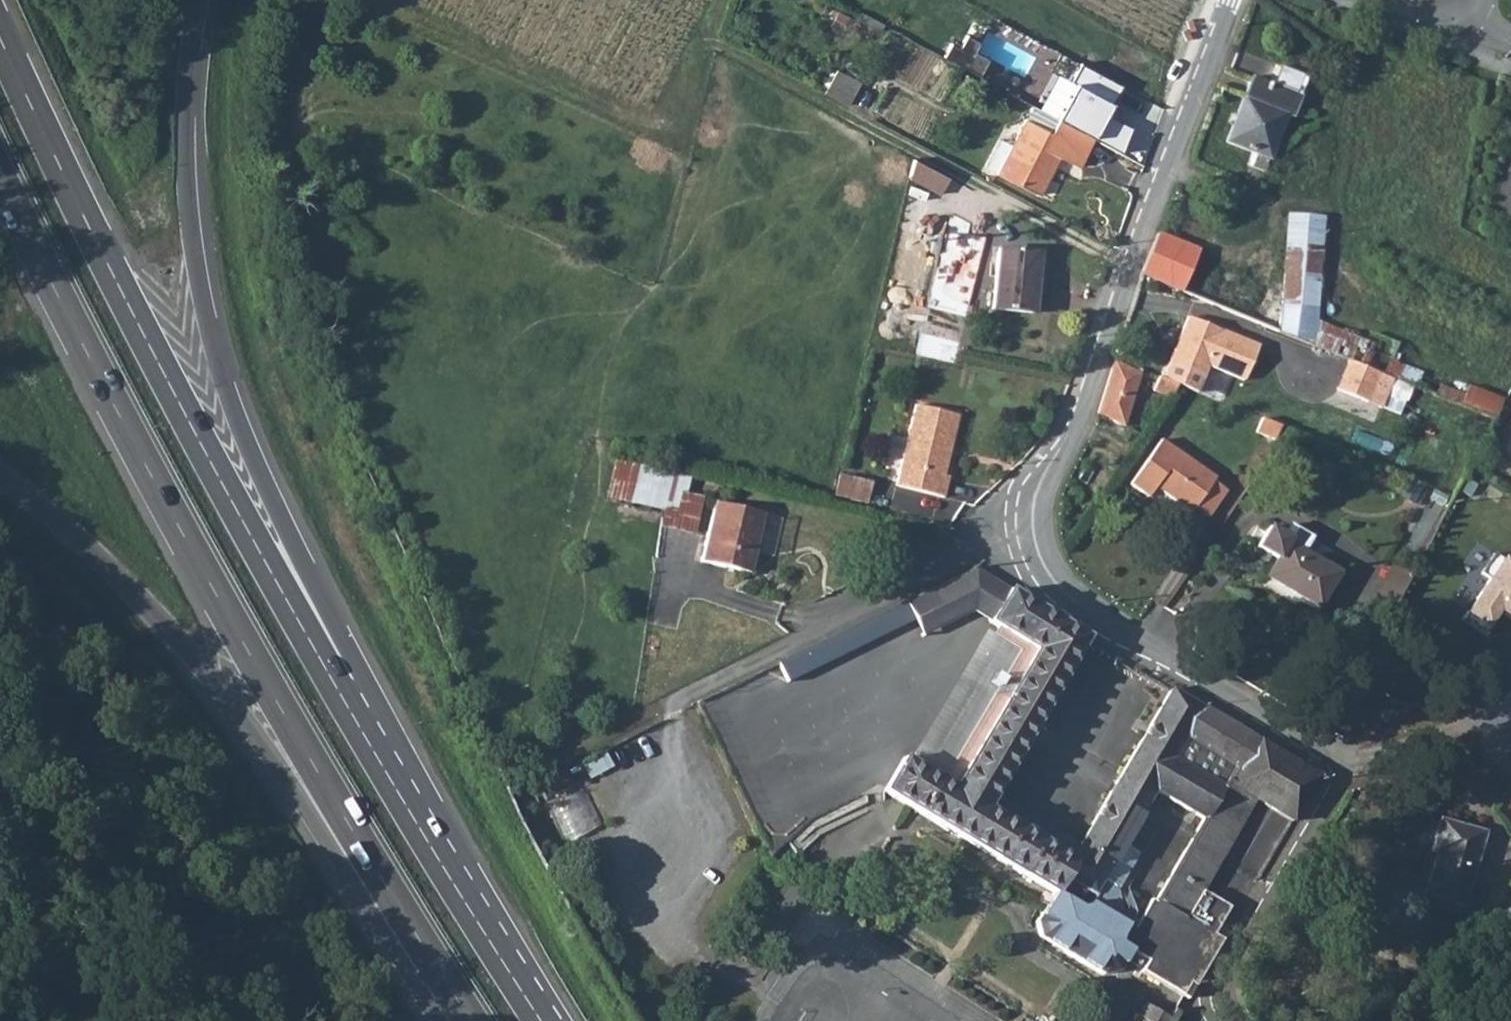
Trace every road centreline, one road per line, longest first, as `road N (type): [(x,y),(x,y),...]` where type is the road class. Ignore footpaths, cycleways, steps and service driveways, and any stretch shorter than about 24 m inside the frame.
road 1 (residential): [(1231,0),(1080,412),(1038,487),(1029,539),(1053,582),(1327,753),(1336,769),(1333,787),(1198,1011)]
road 2 (trunk): [(0,178),(215,594),(455,1001)]
road 3 (trunk): [(358,726),(184,412),(0,38)]
road 4 (trunk): [(358,726),(360,673),(271,494),(211,327),(186,134),(199,0)]
road 5 (trunk): [(0,475),(195,659),(272,761),(406,972),(455,1001)]
road 6 (trunk): [(542,1020),(358,726)]

